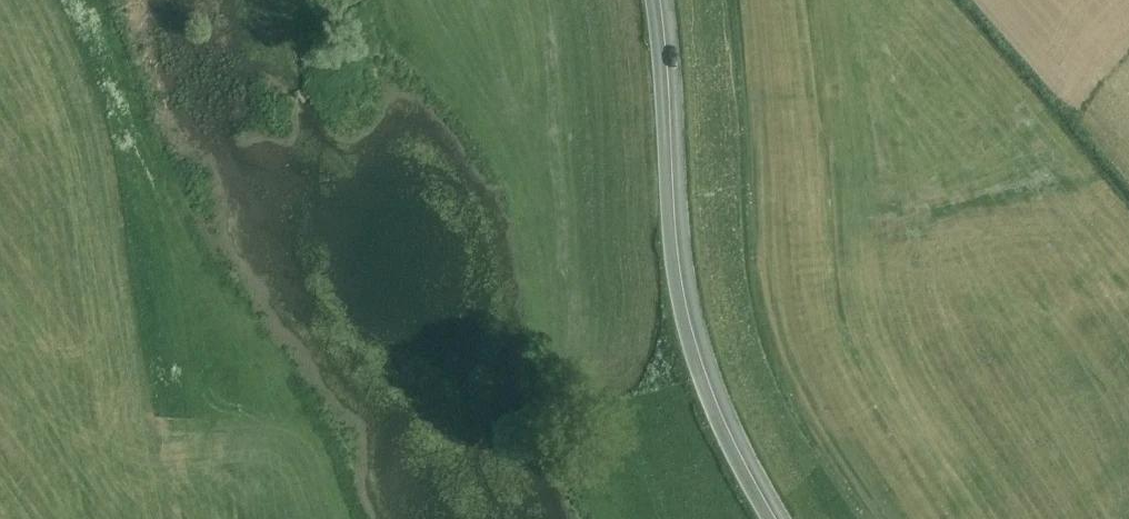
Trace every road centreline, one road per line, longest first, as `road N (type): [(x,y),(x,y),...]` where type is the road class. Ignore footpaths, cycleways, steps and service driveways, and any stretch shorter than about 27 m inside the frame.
road 1 (tertiary): [(776,518),(705,378),(682,279),(661,0)]

